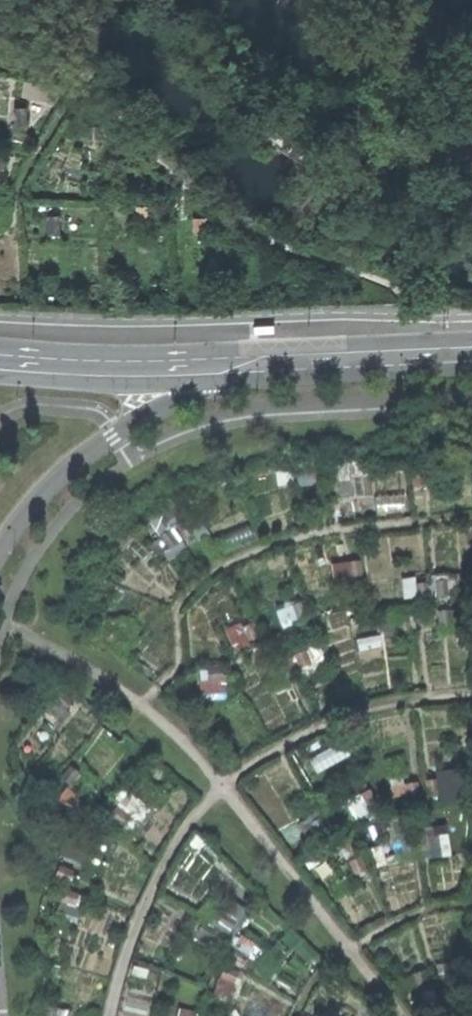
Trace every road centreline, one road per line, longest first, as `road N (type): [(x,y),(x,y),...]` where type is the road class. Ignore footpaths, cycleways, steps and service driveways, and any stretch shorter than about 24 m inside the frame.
road 1 (tertiary): [(0,547),(50,482),(116,431),(285,364)]
road 2 (tertiary): [(285,364),(0,360)]
road 3 (tertiary): [(471,354),(285,364)]

